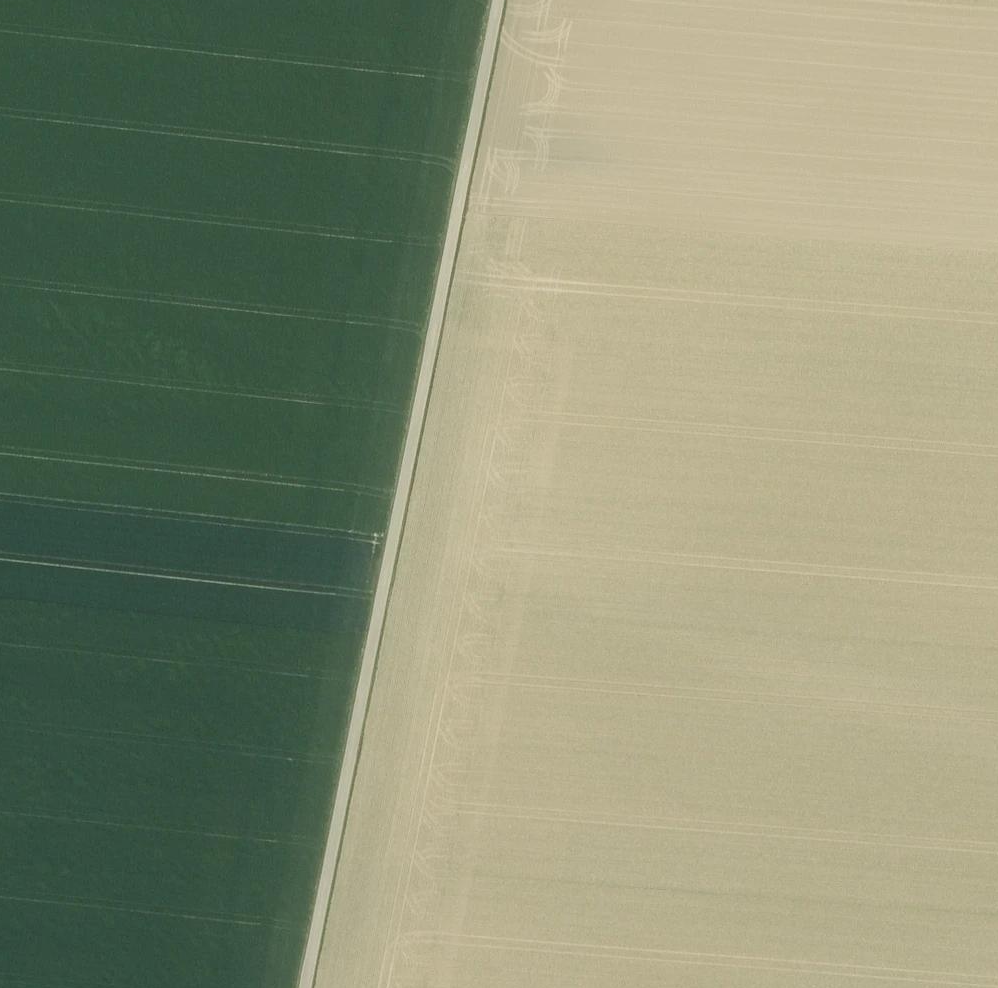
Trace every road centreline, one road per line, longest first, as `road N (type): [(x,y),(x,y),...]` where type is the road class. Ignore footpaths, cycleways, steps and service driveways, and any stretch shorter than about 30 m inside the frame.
road 1 (track): [(305,987),(498,0)]

